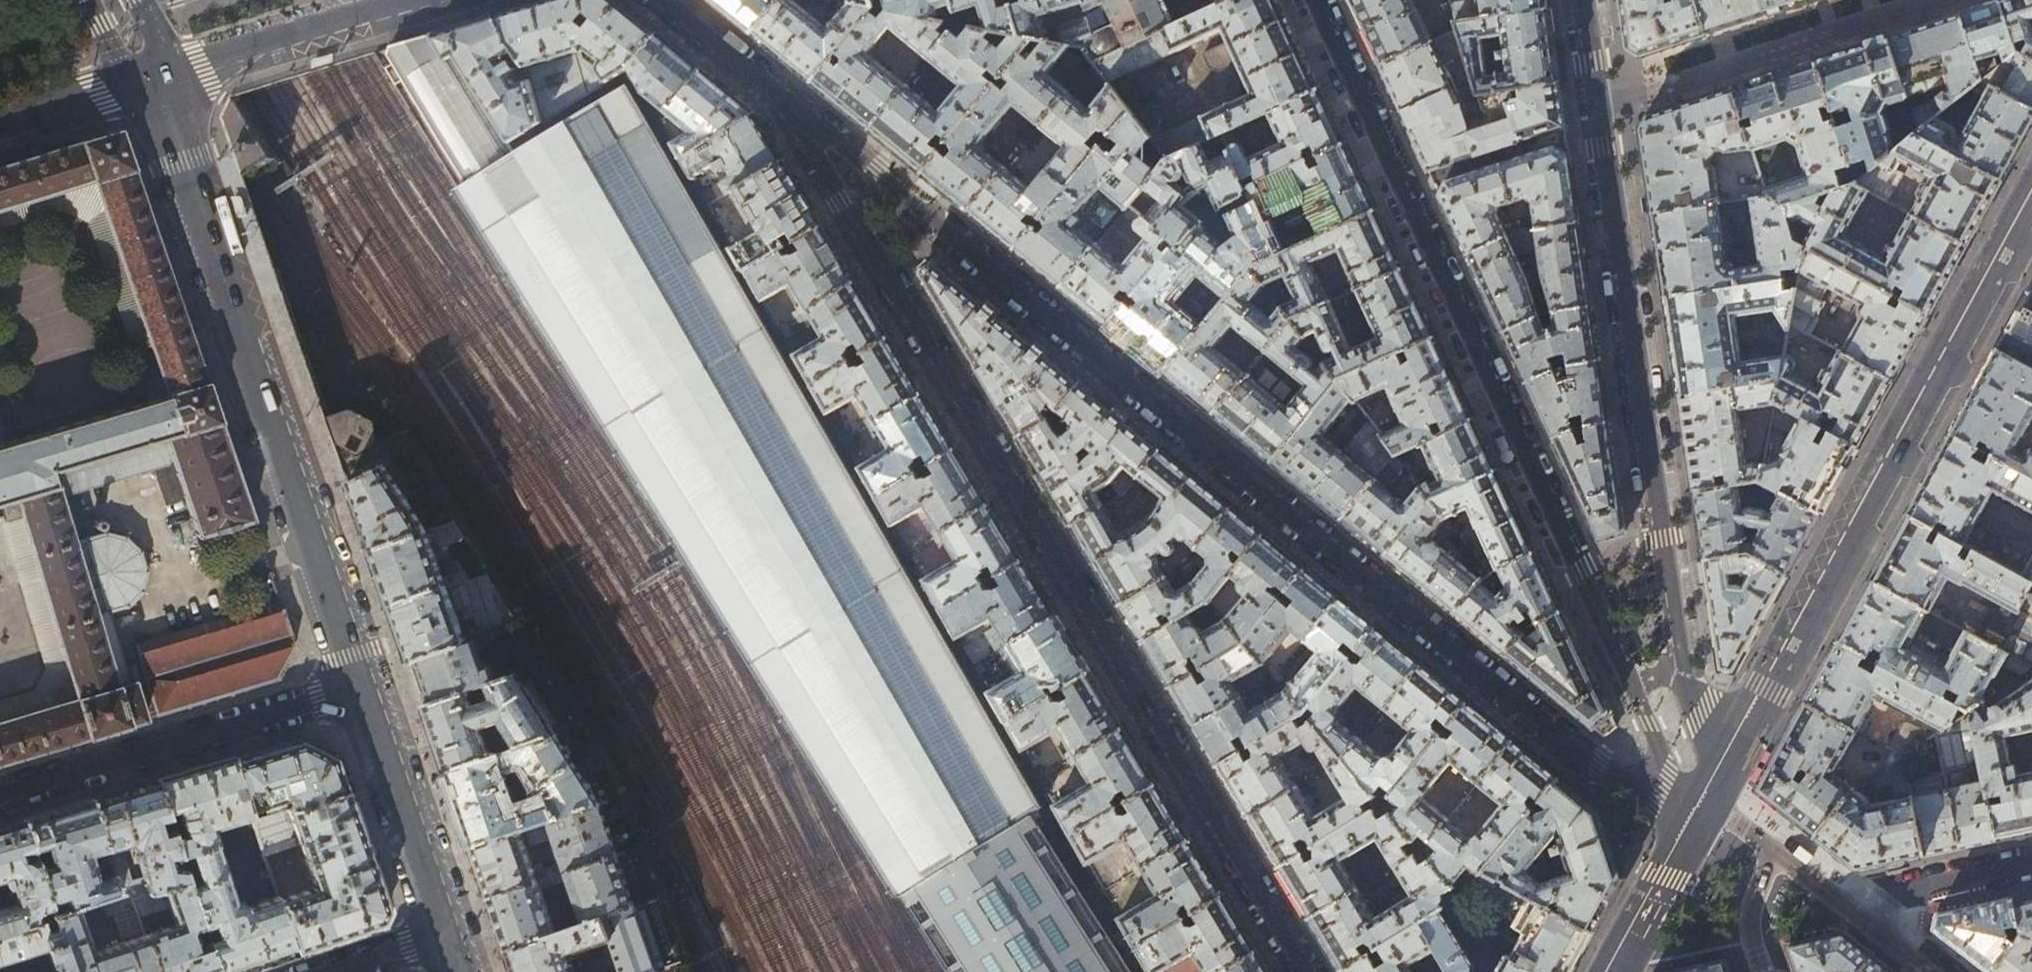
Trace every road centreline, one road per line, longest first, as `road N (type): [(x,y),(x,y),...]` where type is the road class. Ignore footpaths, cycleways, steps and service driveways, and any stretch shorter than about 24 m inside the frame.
road 1 (residential): [(778,91),(1600,767),(1698,806)]
road 2 (residential): [(778,91),(1310,971)]
road 3 (residential): [(1316,0),(1670,774),(1698,806)]
road 4 (residential): [(1728,747),(1682,673),(1583,0)]
road 5 (secondary): [(148,83),(359,684)]
road 6 (secondary): [(2031,202),(1728,747)]
road 7 (residential): [(0,794),(359,684)]
road 8 (primary): [(148,83),(416,0)]
road 9 (secondary): [(359,684),(446,932)]
road 10 (residential): [(1763,971),(1750,918),(1768,850),(1698,806)]
road 11 (secondary): [(1698,806),(1613,971)]
road 12 (residential): [(1859,912),(1882,895),(2031,864)]
road 13 (primary): [(0,128),(148,83)]
road 14 (residential): [(670,0),(778,91)]
road 15 (residential): [(446,932),(330,971)]

